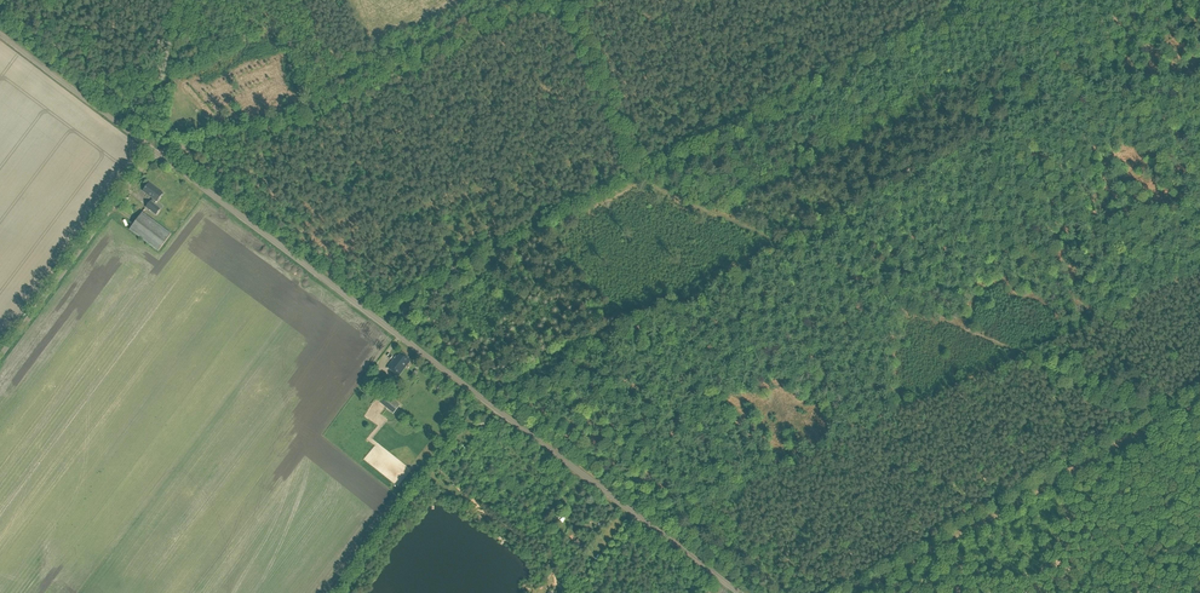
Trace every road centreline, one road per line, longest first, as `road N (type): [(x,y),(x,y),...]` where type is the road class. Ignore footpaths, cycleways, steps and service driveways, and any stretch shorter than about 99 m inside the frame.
road 1 (track): [(1161,421),(643,172),(573,0)]
road 2 (unclassified): [(740,592),(163,157)]
road 3 (track): [(371,315),(982,0)]
road 4 (track): [(850,592),(1199,398)]
road 5 (track): [(209,140),(259,129),(537,0)]
road 6 (track): [(889,289),(1199,156)]
road 7 (unclassified): [(0,355),(155,151)]
road 8 (track): [(1018,352),(1082,310),(1199,259)]
road 9 (unclassified): [(155,151),(0,35)]

